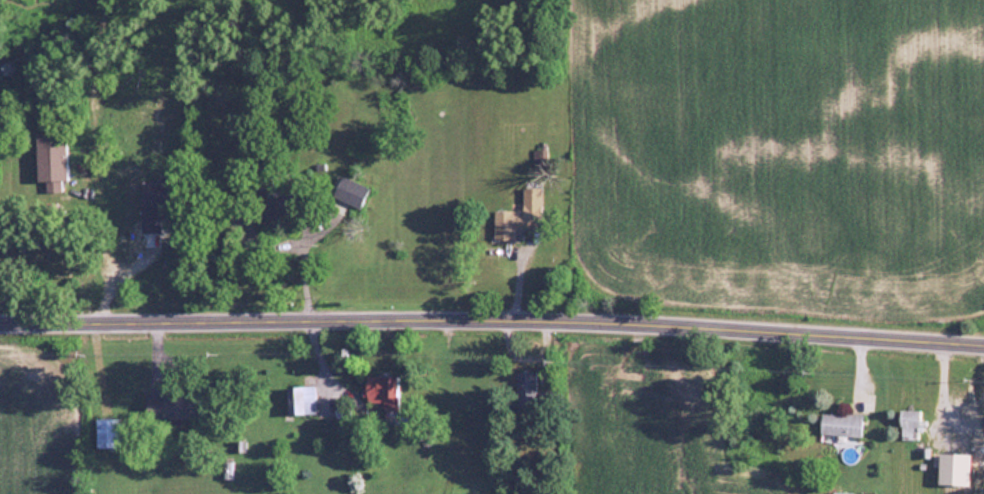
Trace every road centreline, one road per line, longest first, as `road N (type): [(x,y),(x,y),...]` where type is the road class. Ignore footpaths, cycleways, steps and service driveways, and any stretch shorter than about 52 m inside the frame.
road 1 (tertiary): [(983,337),(631,315),(0,316)]

